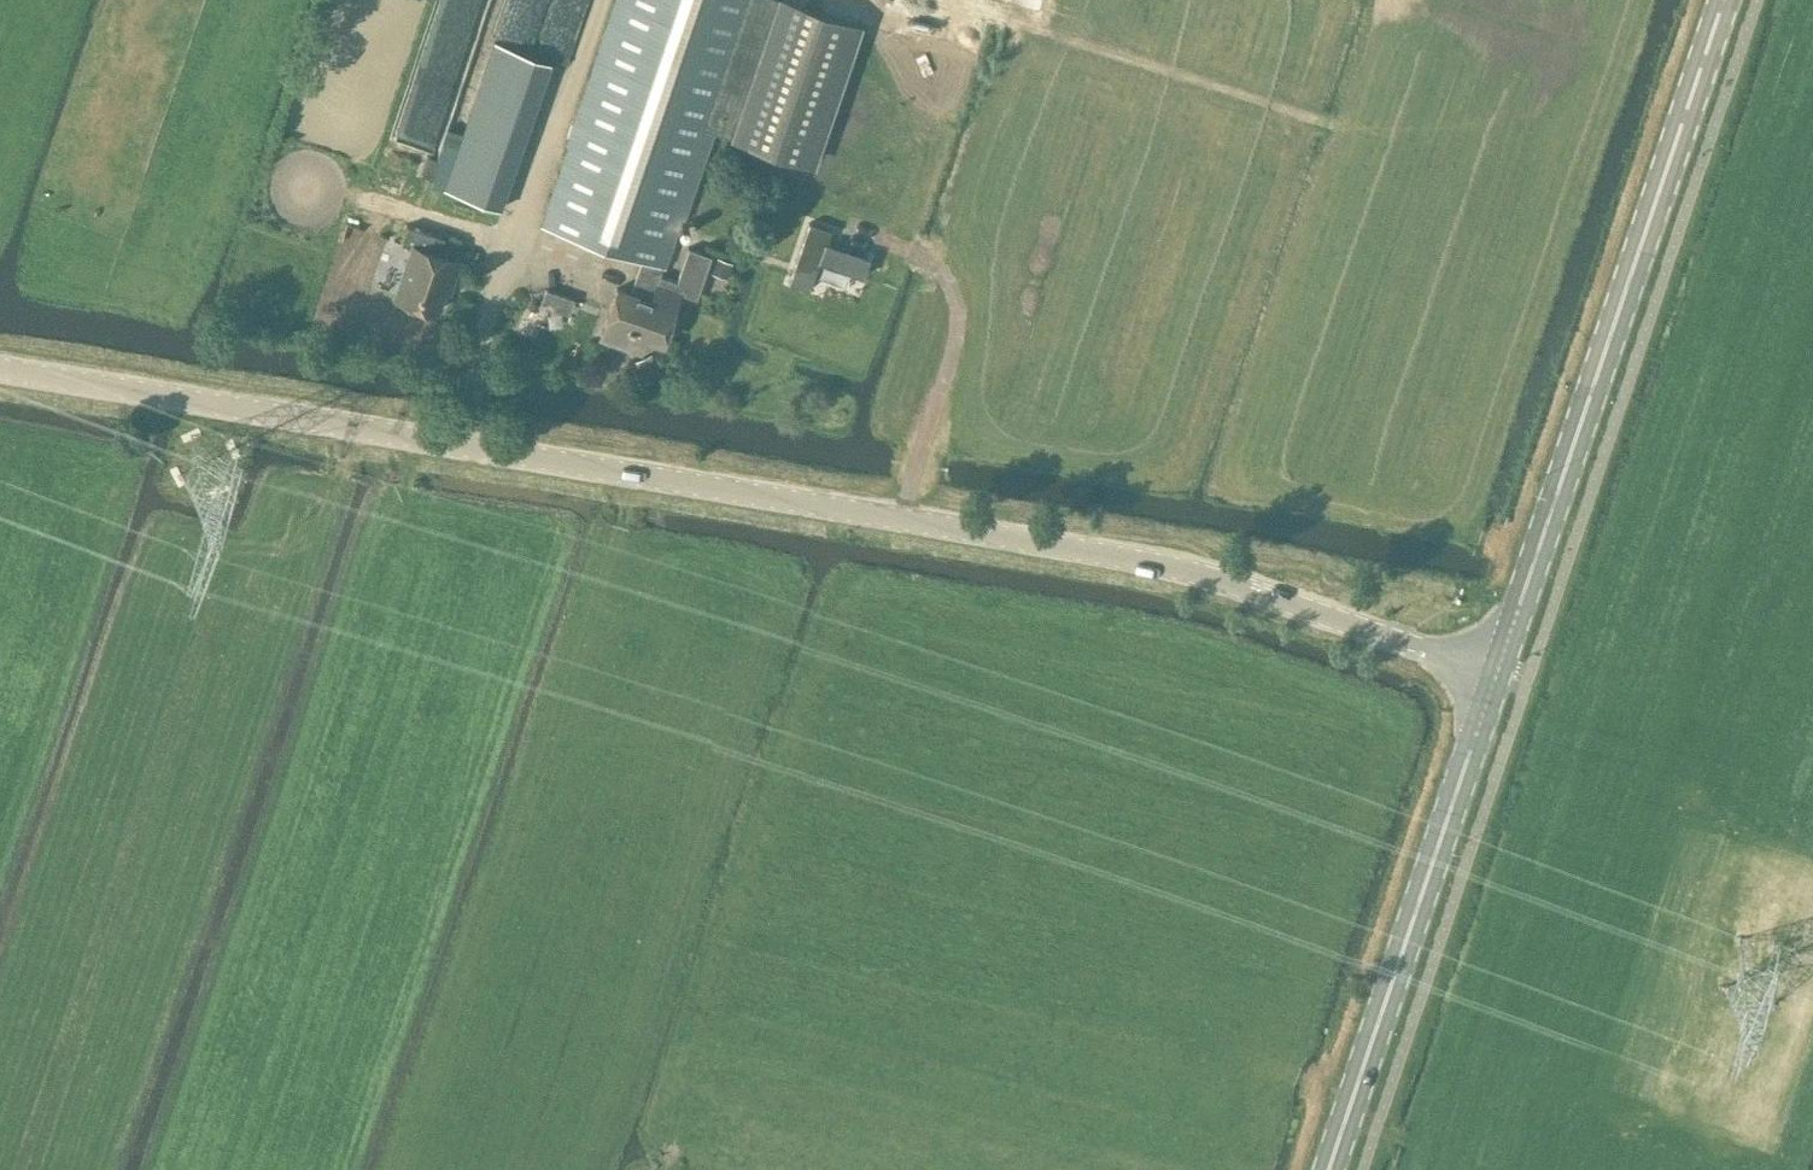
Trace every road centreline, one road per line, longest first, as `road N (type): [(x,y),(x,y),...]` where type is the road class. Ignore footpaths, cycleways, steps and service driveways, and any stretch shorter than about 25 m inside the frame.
road 1 (unclassified): [(1499,674),(1172,568),(0,368)]
road 2 (secondary): [(1499,674),(1726,0)]
road 3 (secondary): [(1331,1169),(1499,674)]
road 4 (track): [(464,445),(476,369),(602,0)]
road 5 (track): [(591,614),(629,474)]
road 6 (track): [(111,520),(153,393)]
road 7 (track): [(313,550),(352,427)]

